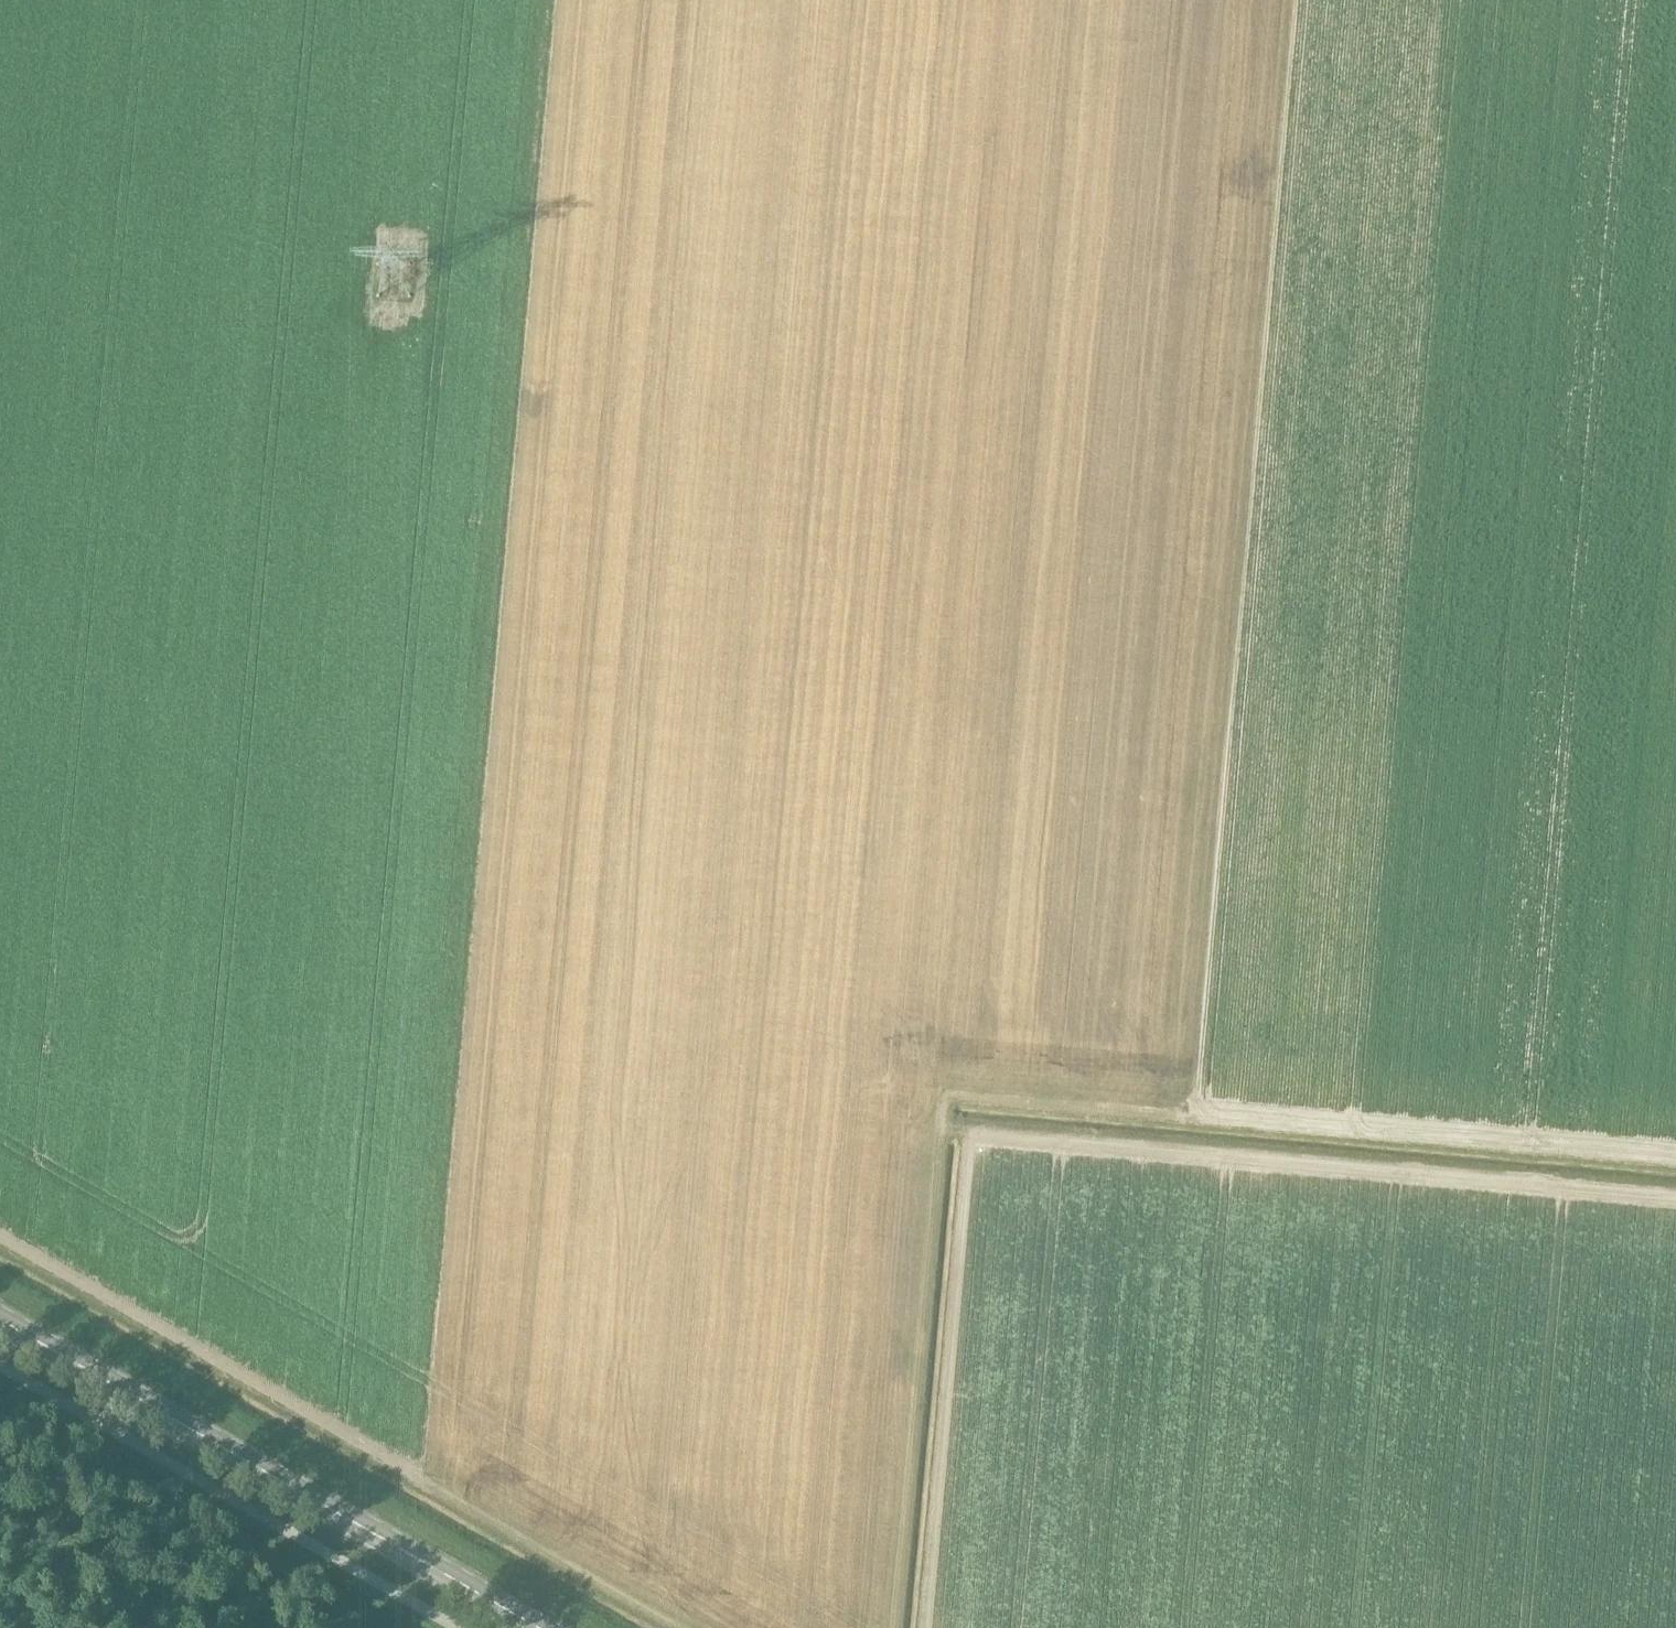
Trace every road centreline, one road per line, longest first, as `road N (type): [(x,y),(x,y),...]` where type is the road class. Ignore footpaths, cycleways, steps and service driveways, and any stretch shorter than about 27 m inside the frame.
road 1 (primary): [(538,1627),(0,1320)]

